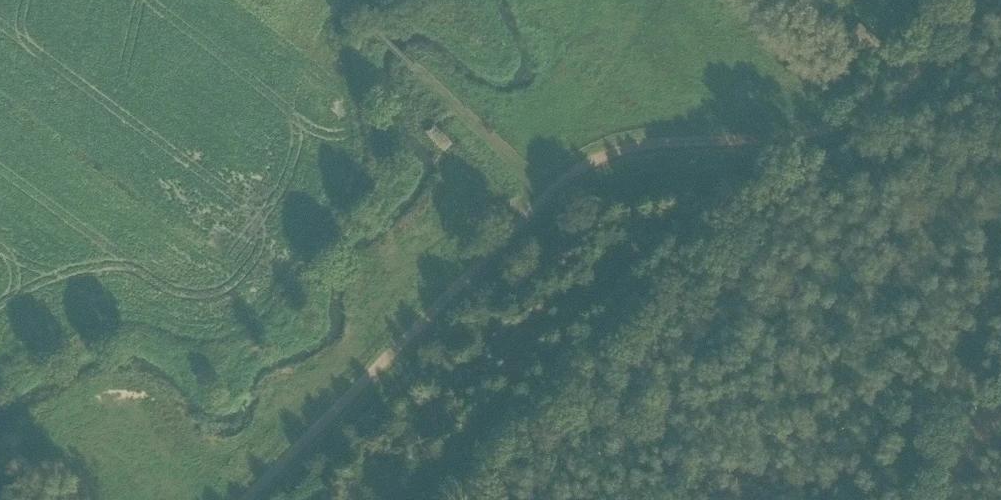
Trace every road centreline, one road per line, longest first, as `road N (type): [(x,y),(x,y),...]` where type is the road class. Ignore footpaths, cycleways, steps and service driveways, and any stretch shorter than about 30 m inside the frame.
road 1 (track): [(545,203),(577,172),(630,148),(779,139),(852,121),(889,95),(981,0)]
road 2 (track): [(247,499),(545,203)]
road 3 (track): [(545,203),(412,70)]

